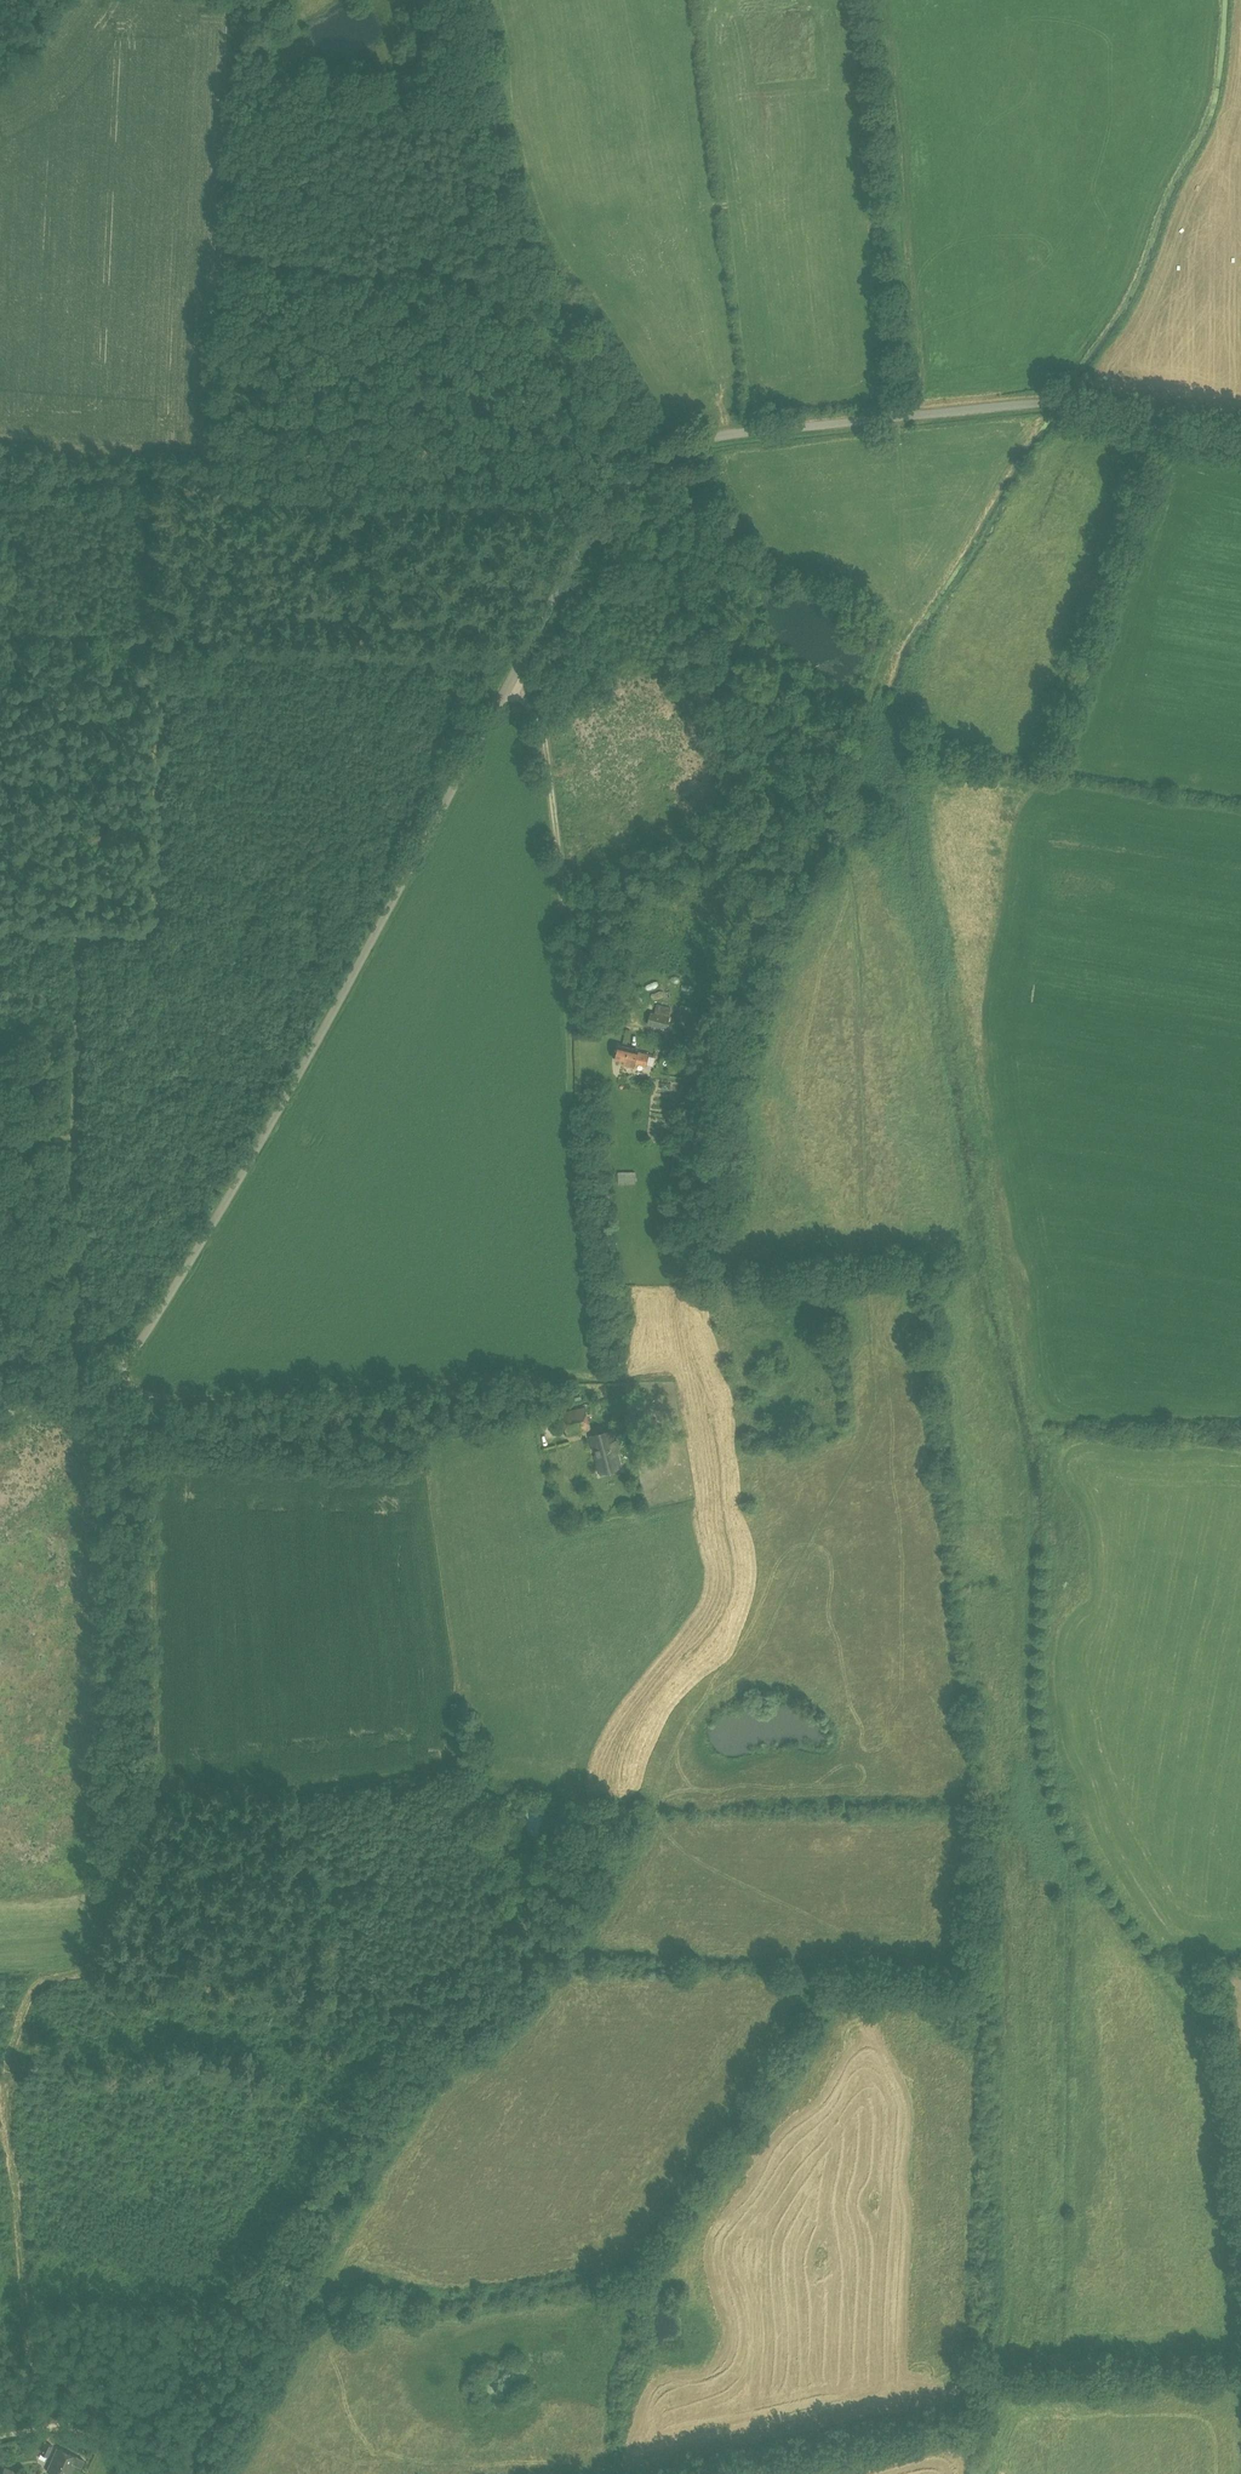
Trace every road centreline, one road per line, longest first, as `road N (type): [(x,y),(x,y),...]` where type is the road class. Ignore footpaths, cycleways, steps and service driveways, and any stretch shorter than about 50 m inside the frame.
road 1 (unclassified): [(0,1417),(93,1395),(117,1378),(146,1337),(216,1228),(598,528),(645,469),(705,442),(1053,405),(1240,441)]
road 2 (track): [(133,1397),(149,1462),(159,1795),(86,1977),(43,1983),(5,2077),(30,2311),(54,2427)]
road 3 (track): [(76,1153),(81,930),(155,927),(156,486)]
road 4 (track): [(0,477),(471,504),(617,498)]
road 5 (track): [(0,1140),(76,1153),(71,1405)]
road 6 (track): [(153,2473),(64,2426),(0,2438)]

